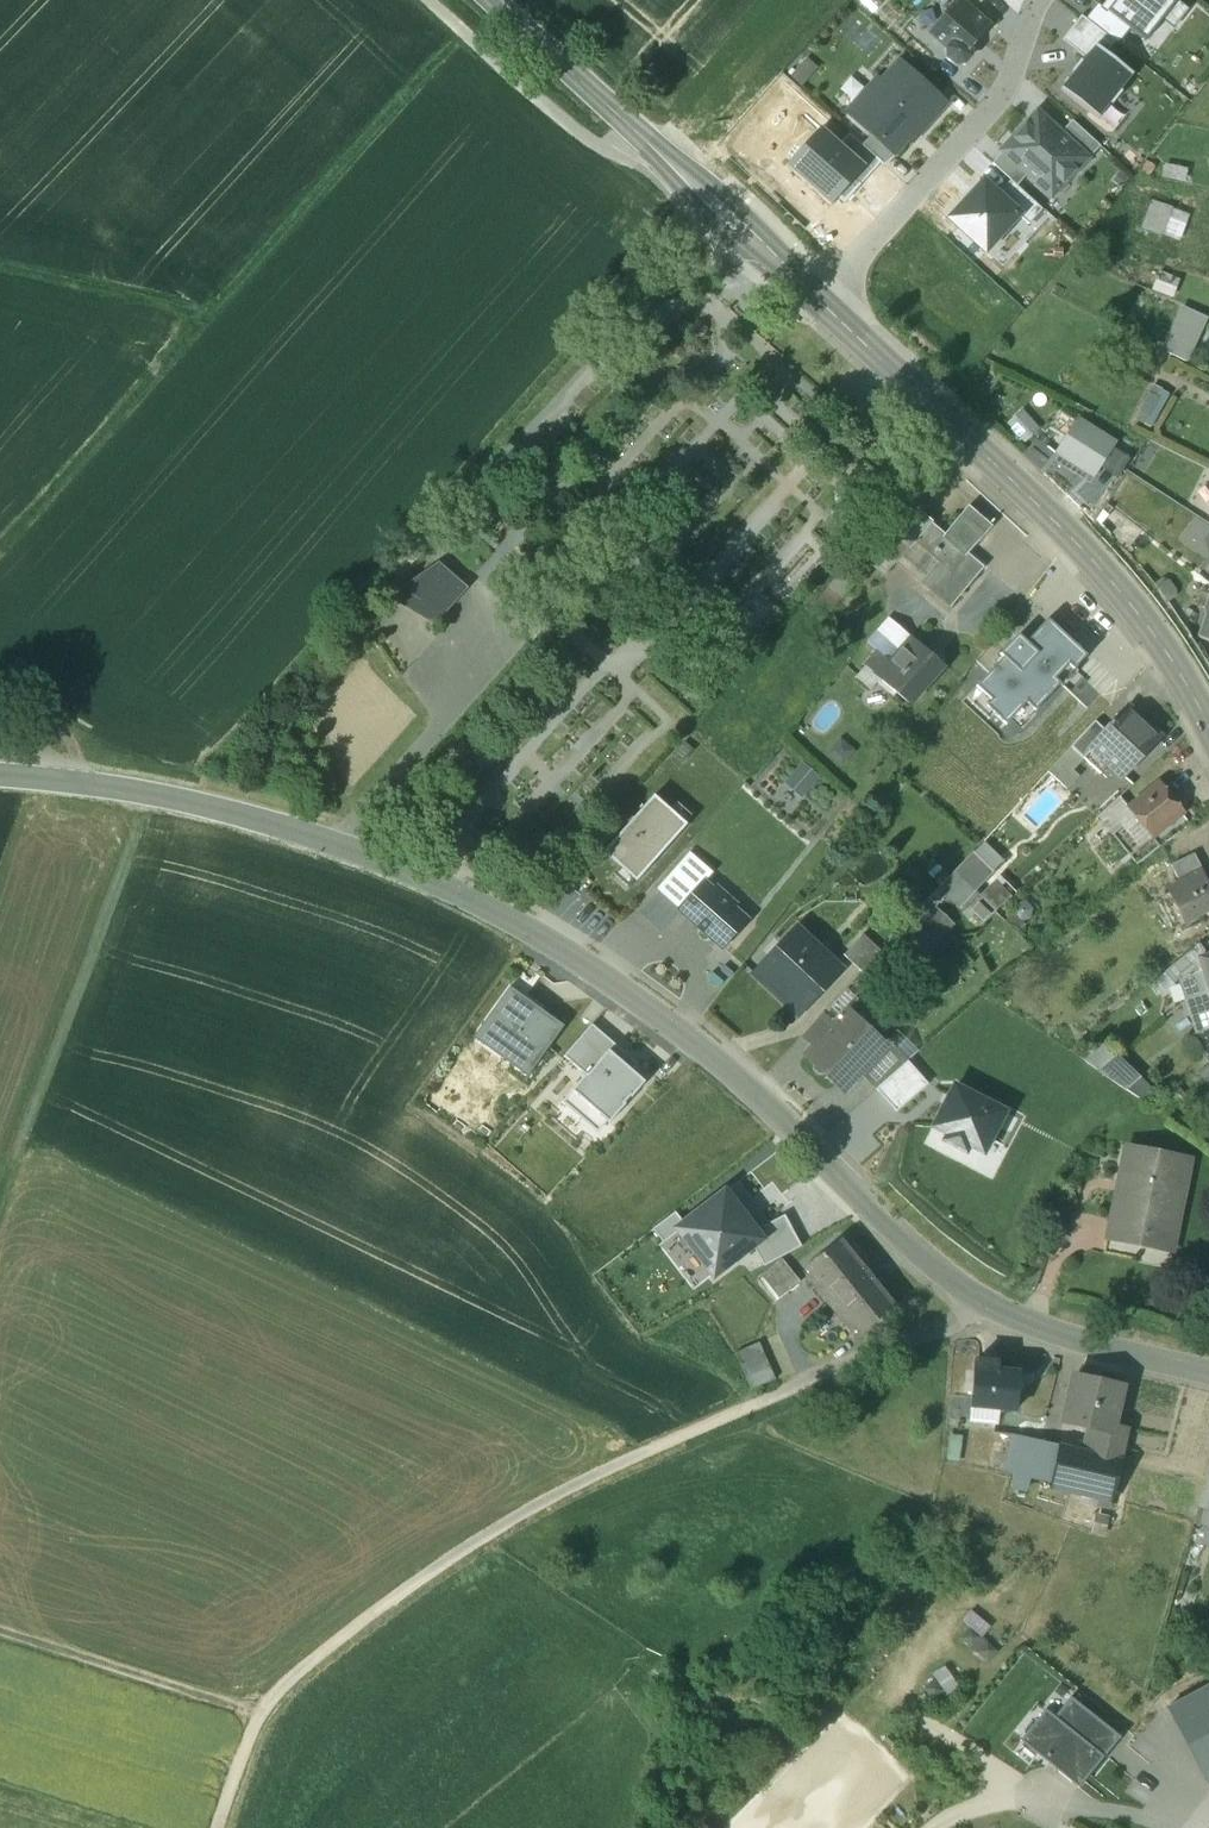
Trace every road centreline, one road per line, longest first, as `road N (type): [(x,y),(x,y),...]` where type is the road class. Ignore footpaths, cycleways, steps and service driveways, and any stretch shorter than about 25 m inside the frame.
road 1 (tertiary): [(1208,1381),(1041,1336),(971,1300),(811,1139),(707,1052),(600,972),(519,925),(416,875),(227,811),(95,784),(0,778)]
road 2 (track): [(259,1709),(291,1712),(471,1573),(567,1515),(978,1334),(991,1311)]
road 3 (track): [(0,555),(464,31)]
road 4 (secondary): [(818,294),(1131,602),(1208,735)]
road 5 (secondary): [(488,0),(818,294)]
road 6 (track): [(136,792),(0,1179)]
road 7 (residential): [(818,294),(1002,97),(1038,0)]
road 8 (track): [(0,1629),(259,1709)]
road 9 (track): [(0,260),(224,301)]
road 10 (track): [(936,1827),(1034,1789),(1069,1789)]
road 11 (track): [(95,784),(50,716),(0,690)]
road 12 (track): [(259,1709),(221,1827)]

